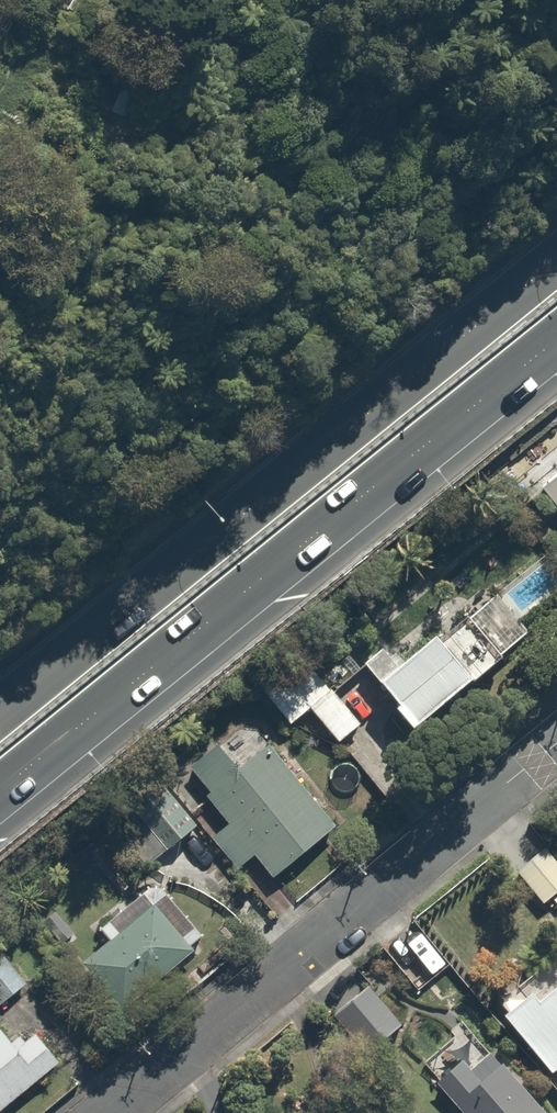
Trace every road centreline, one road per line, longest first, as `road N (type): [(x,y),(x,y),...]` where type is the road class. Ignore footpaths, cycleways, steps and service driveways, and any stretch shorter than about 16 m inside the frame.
road 1 (trunk): [(0,706),(556,257)]
road 2 (trunk): [(556,342),(0,788)]
road 3 (residential): [(556,742),(108,1112)]

